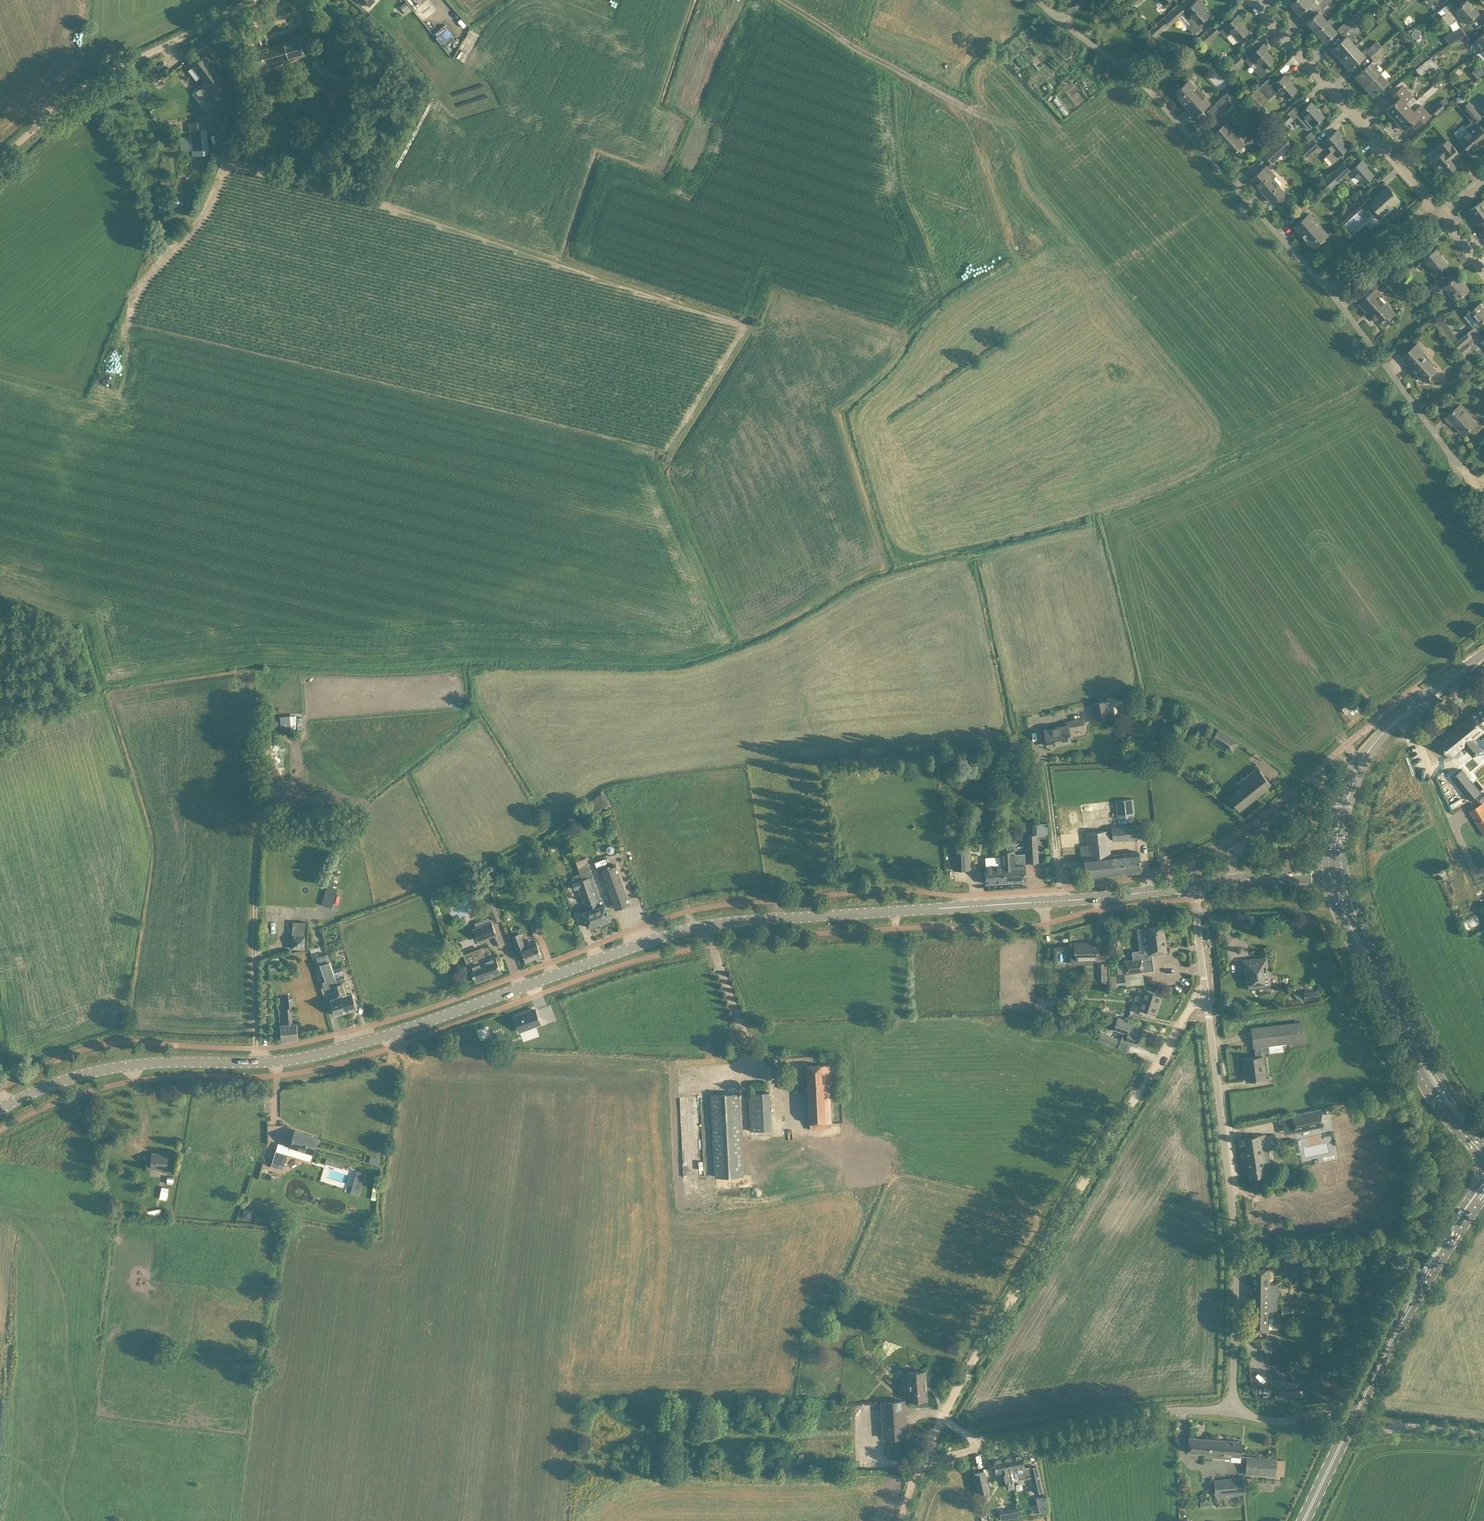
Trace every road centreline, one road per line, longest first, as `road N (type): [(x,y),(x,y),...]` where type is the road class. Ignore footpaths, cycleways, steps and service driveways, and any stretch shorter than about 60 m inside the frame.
road 1 (tertiary): [(0,1108),(100,1070),(256,1062),(367,1041),(705,926),(1194,887)]
road 2 (track): [(256,1062),(264,792),(250,614)]
road 3 (unclassified): [(1204,986),(1237,1253),(1233,1411)]
road 4 (track): [(220,19),(240,91),(215,203),(157,276),(103,389)]
road 5 (residential): [(1329,291),(1144,86),(1059,20)]
road 6 (tertiary): [(1327,877),(1341,925),(1422,1079),(1483,1155)]
road 7 (tertiary): [(1483,1129),(1439,1073),(1344,870)]
road 8 (residential): [(1432,202),(1252,0)]
road 9 (secondary): [(1350,1421),(1483,1190)]
road 10 (unclassified): [(984,1447),(1174,1411),(1233,1411)]
road 11 (residential): [(1464,475),(1329,291)]
road 12 (track): [(1399,718),(1474,872)]
road 13 (track): [(0,154),(85,85),(138,59)]
road 14 (residential): [(1329,291),(1432,202)]
road 15 (unclassified): [(1350,1421),(1374,1431),(1483,1434)]
road 16 (unclassified): [(138,59),(246,0)]

